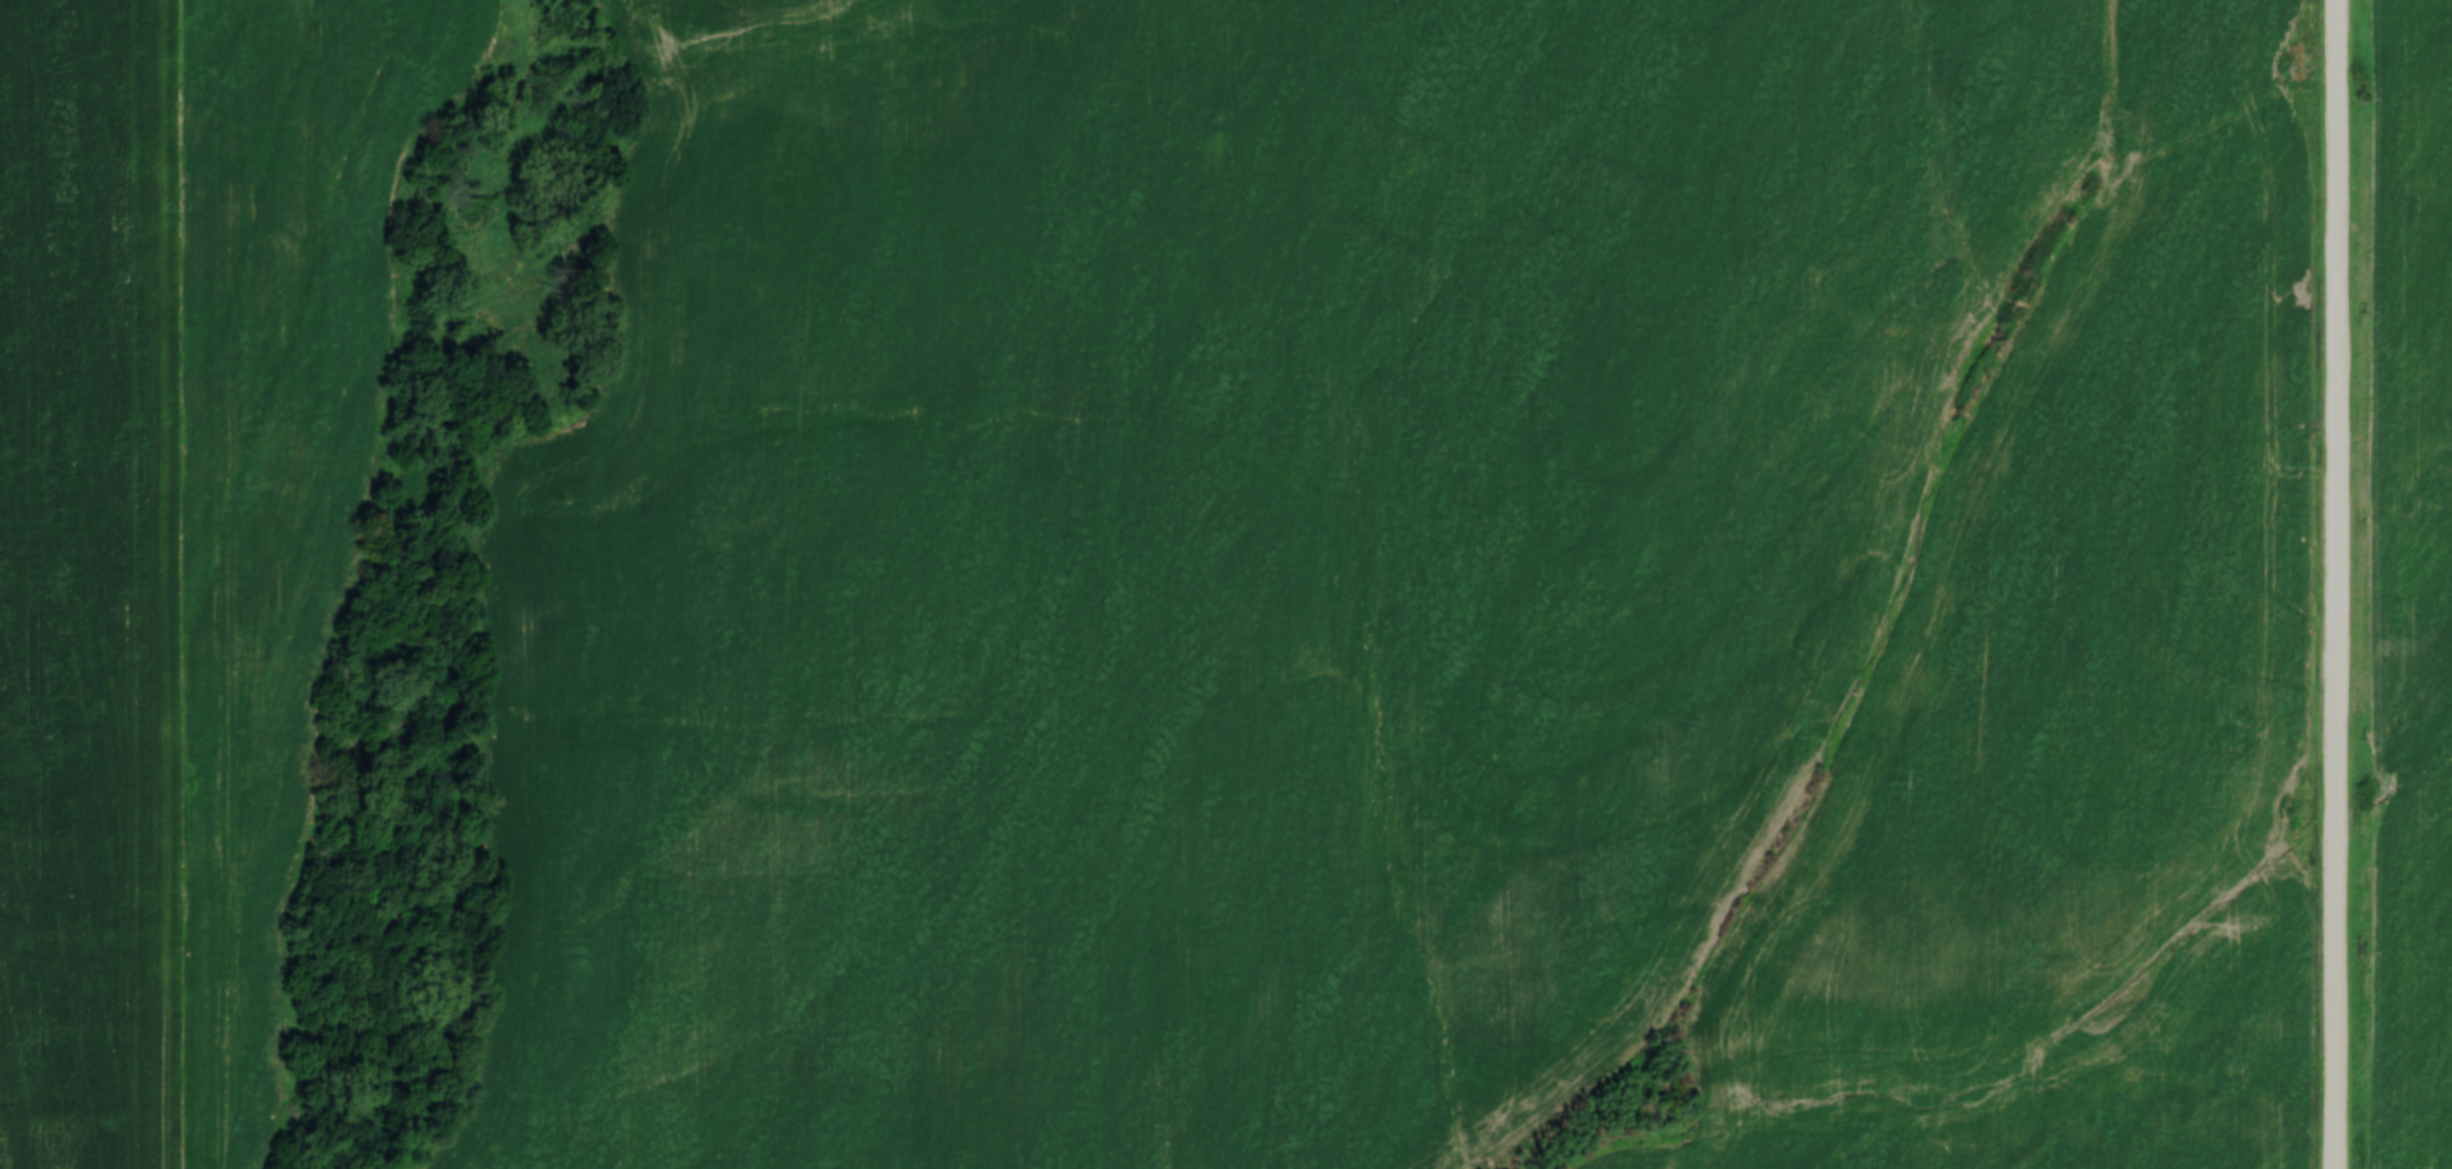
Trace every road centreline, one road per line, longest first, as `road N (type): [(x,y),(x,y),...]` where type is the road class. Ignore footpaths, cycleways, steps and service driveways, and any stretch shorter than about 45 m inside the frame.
road 1 (residential): [(2335,1168),(2335,0)]

